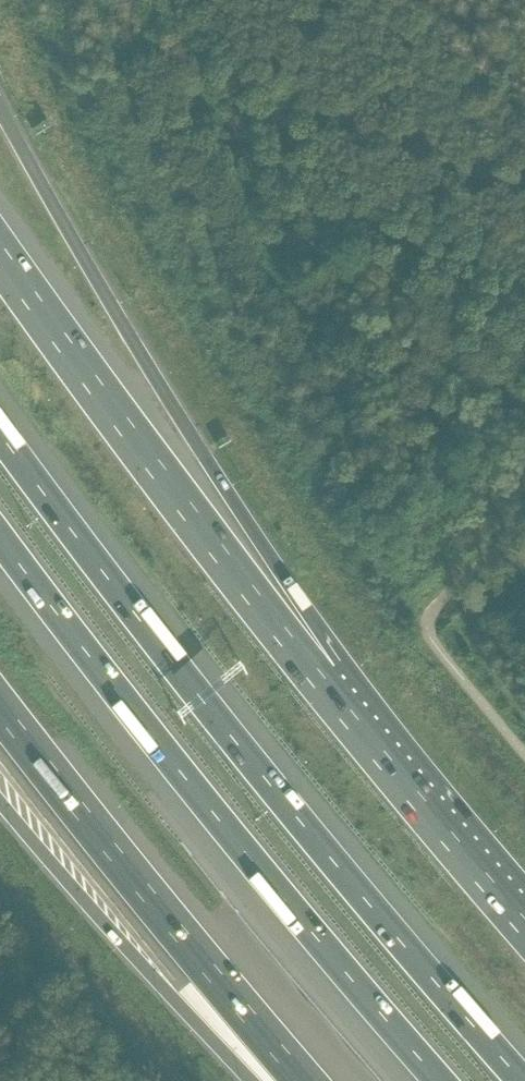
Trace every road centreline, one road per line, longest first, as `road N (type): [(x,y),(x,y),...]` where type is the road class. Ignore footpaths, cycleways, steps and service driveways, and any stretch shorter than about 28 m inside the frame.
road 1 (motorway): [(518,1080),(274,792),(0,434)]
road 2 (motorway): [(0,543),(223,831),(437,1080)]
road 3 (trunk): [(322,683),(284,581),(93,275),(0,103)]
road 4 (trunk): [(322,683),(0,258)]
road 5 (trunk): [(0,714),(303,1080)]
road 6 (trunk): [(0,801),(247,1080)]
road 7 (trunk): [(524,929),(322,683)]

